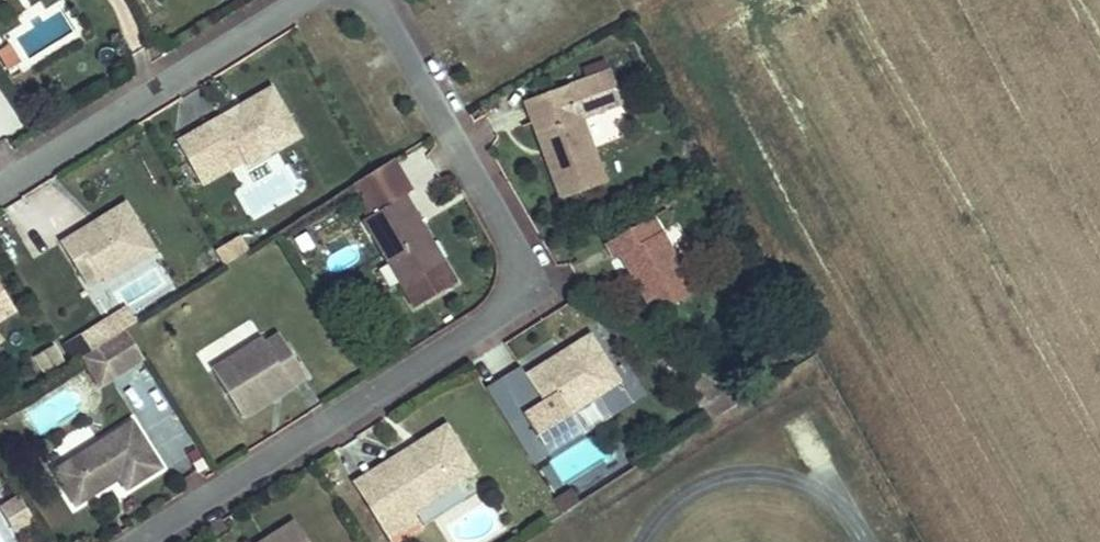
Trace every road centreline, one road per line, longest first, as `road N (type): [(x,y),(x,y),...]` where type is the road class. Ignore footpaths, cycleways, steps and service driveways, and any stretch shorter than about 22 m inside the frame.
road 1 (residential): [(373,0),(506,231),(516,275),(501,315),(136,541)]
road 2 (residential): [(0,188),(299,0)]

